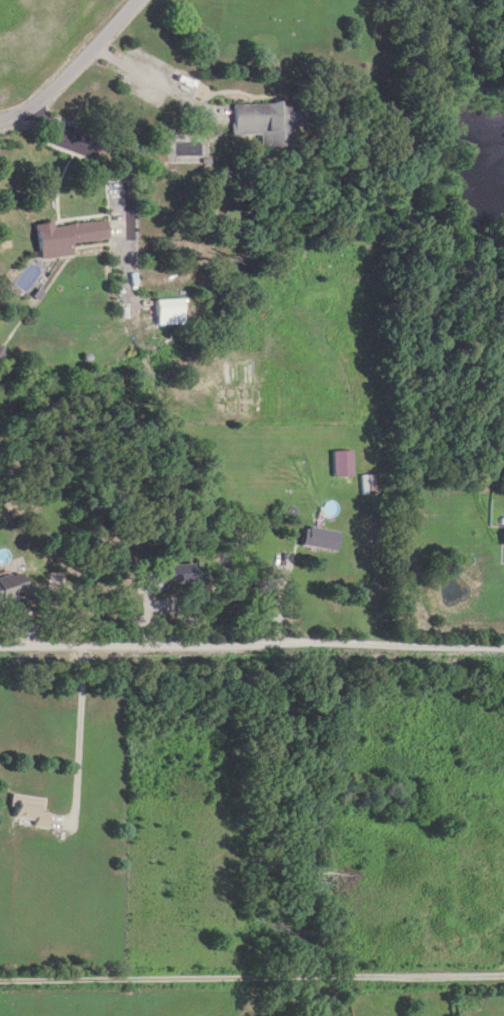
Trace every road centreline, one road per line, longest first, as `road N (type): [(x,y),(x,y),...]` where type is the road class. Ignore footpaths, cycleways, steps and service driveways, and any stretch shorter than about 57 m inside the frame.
road 1 (residential): [(0,125),(32,112),(140,0)]

